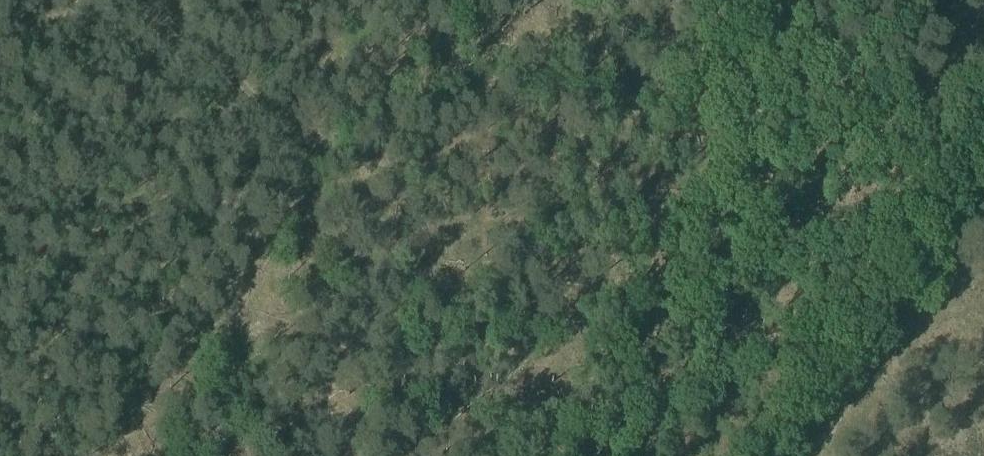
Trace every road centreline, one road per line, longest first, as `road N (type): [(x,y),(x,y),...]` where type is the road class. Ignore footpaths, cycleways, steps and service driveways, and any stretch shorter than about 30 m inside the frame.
road 1 (track): [(817,455),(983,223)]
road 2 (track): [(317,151),(152,0)]

